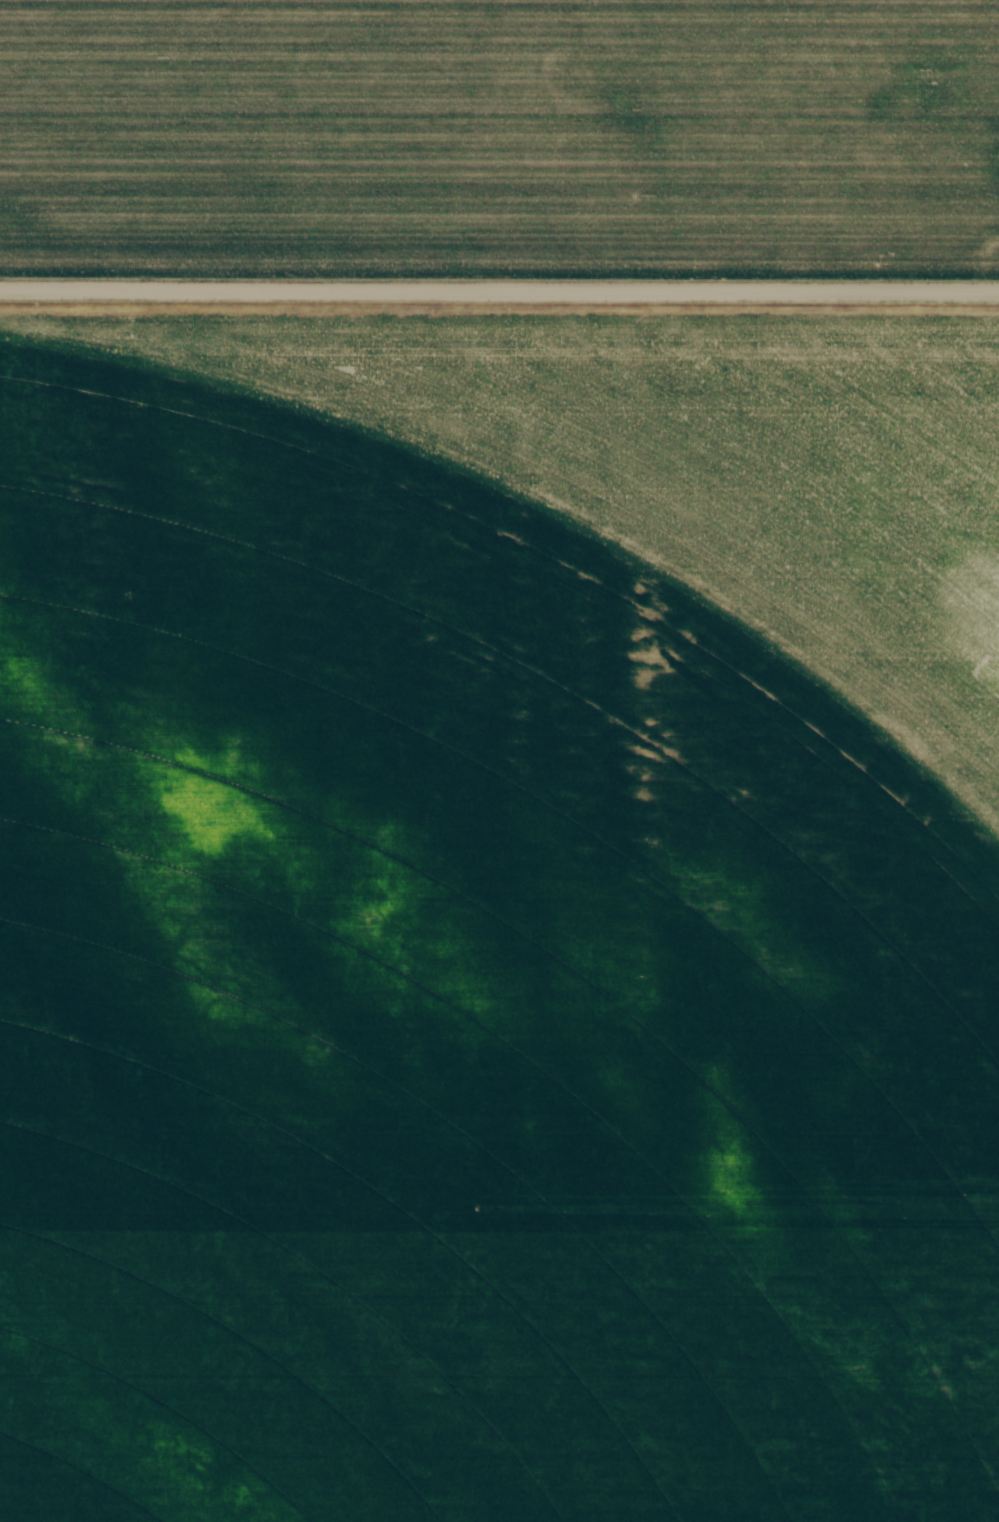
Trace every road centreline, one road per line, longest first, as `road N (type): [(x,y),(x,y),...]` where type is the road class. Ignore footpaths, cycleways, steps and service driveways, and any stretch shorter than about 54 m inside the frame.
road 1 (tertiary): [(0,289),(998,292)]

